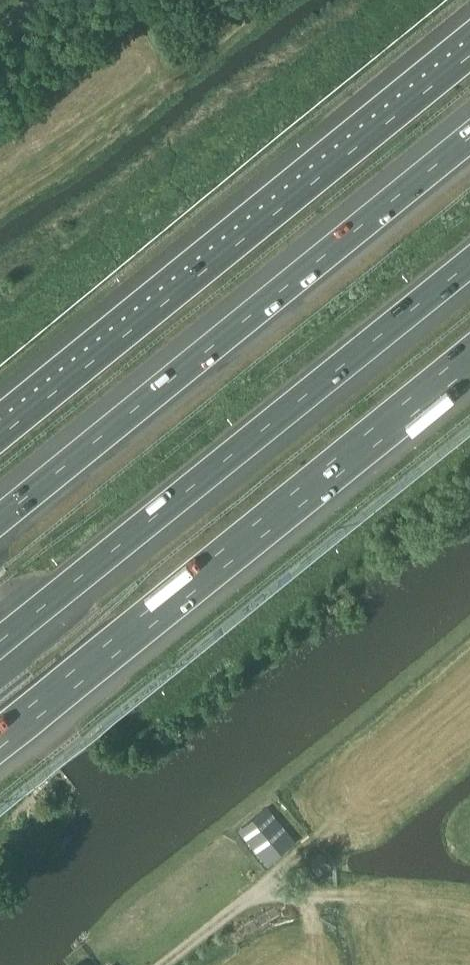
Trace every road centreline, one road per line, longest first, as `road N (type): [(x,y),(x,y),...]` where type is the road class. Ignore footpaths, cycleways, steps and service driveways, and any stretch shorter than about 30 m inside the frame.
road 1 (motorway): [(0,642),(469,262)]
road 2 (motorway): [(469,137),(0,517)]
road 3 (motorway): [(469,44),(0,420)]
road 4 (motorway): [(0,738),(469,362)]

